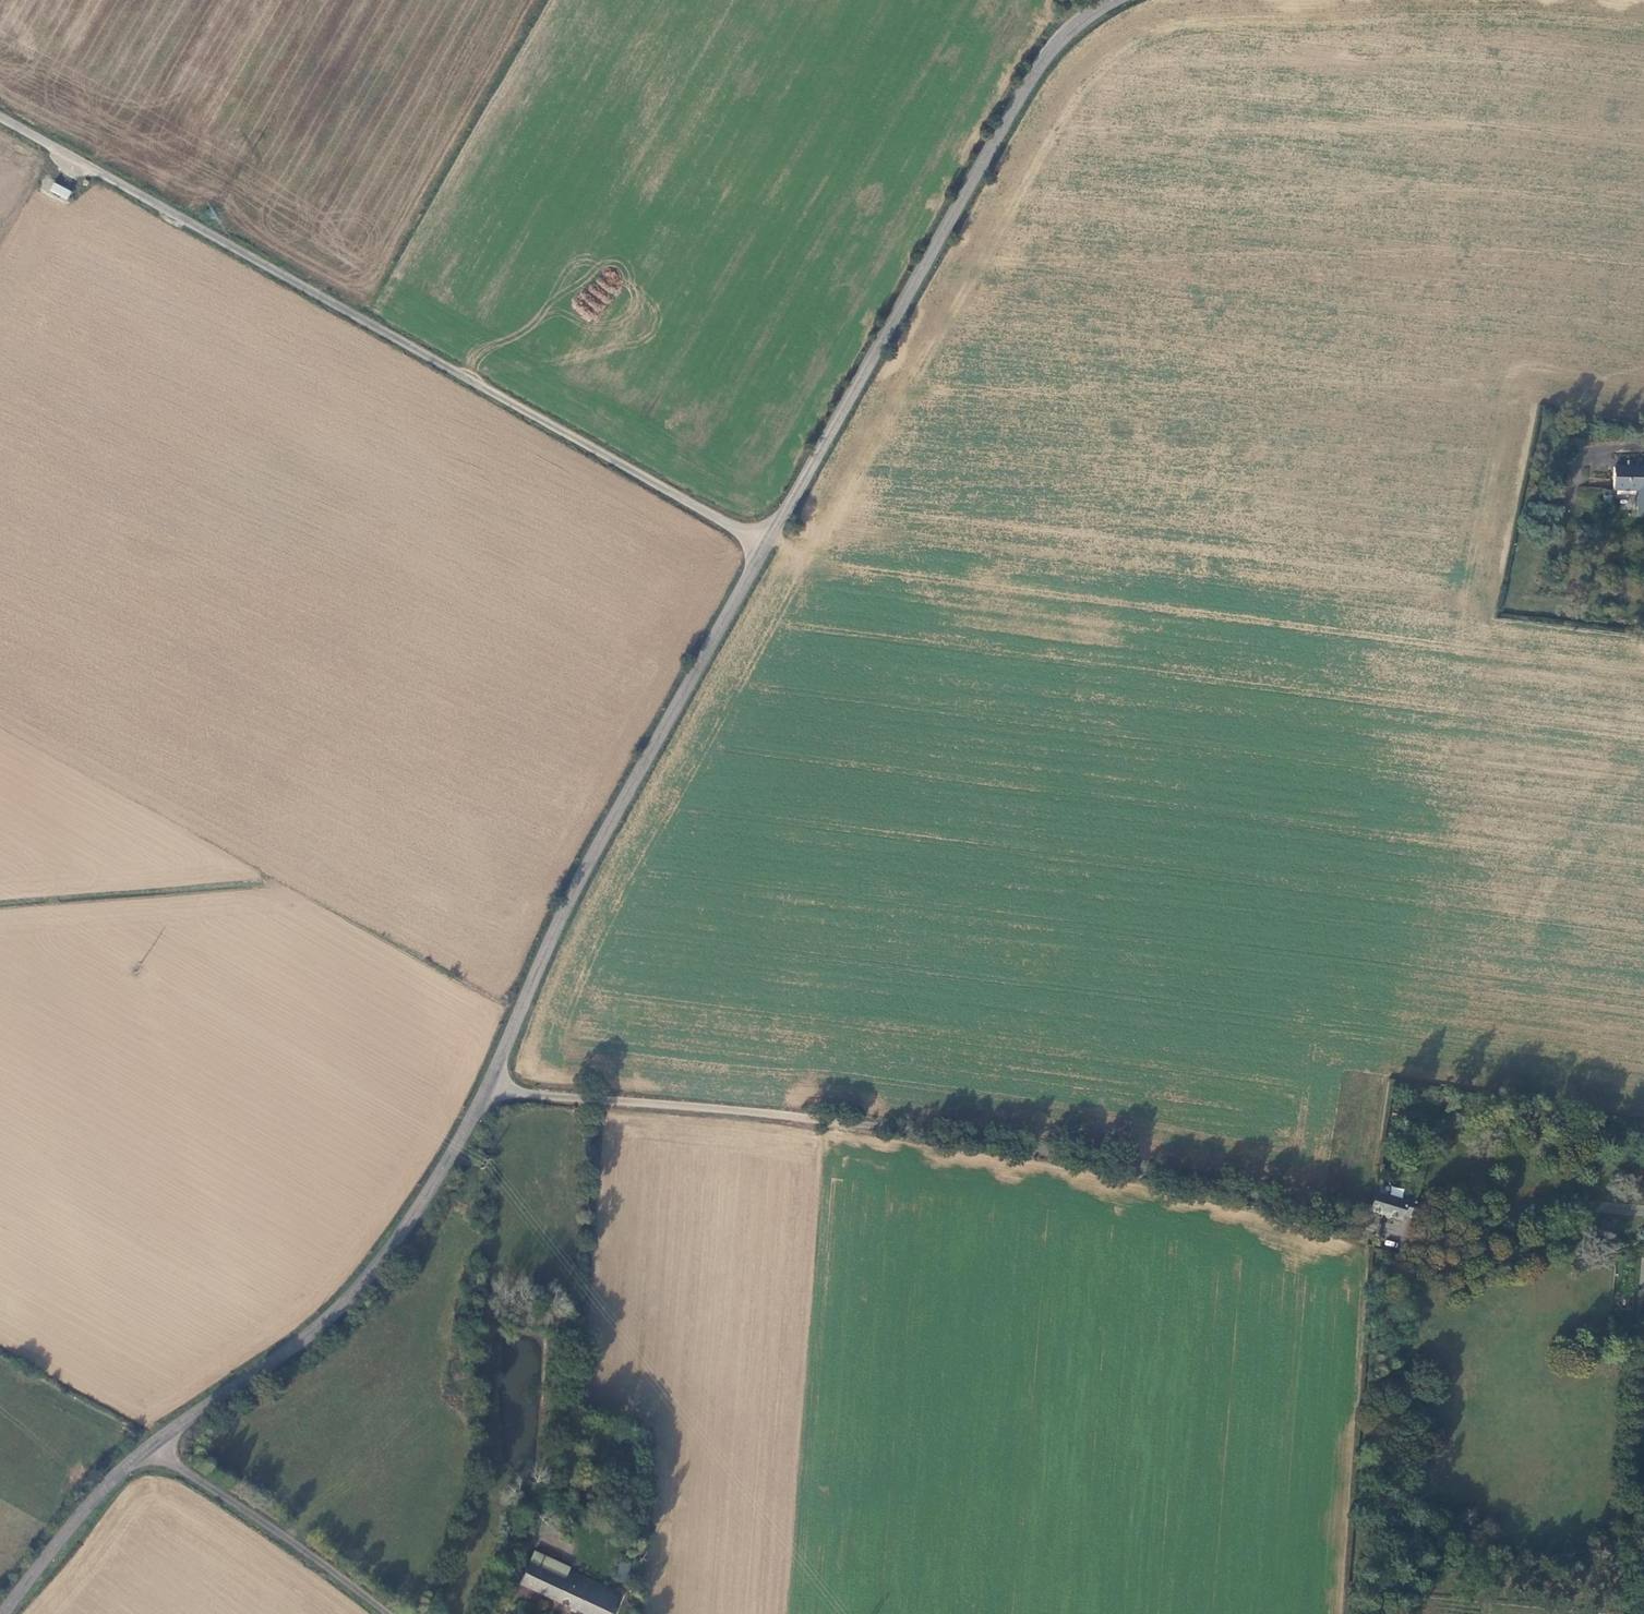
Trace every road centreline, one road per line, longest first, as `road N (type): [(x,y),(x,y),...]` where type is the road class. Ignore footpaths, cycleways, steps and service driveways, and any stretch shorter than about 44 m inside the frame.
road 1 (unclassified): [(488,1086),(1097,1157),(1227,1183),(1439,1247),(1484,1250),(1513,1232),(1532,1206),(1643,1213)]
road 2 (unclassified): [(0,117),(766,545)]
road 3 (unclassified): [(1114,0),(1074,26),(1035,71),(766,545)]
road 4 (unclassified): [(766,545),(578,883),(488,1086)]
road 5 (unclassified): [(488,1086),(399,1234),(357,1287),(289,1348),(159,1438)]
road 6 (unclassified): [(385,1613),(182,1471)]
road 7 (unclassified): [(142,1452),(2,1613)]

